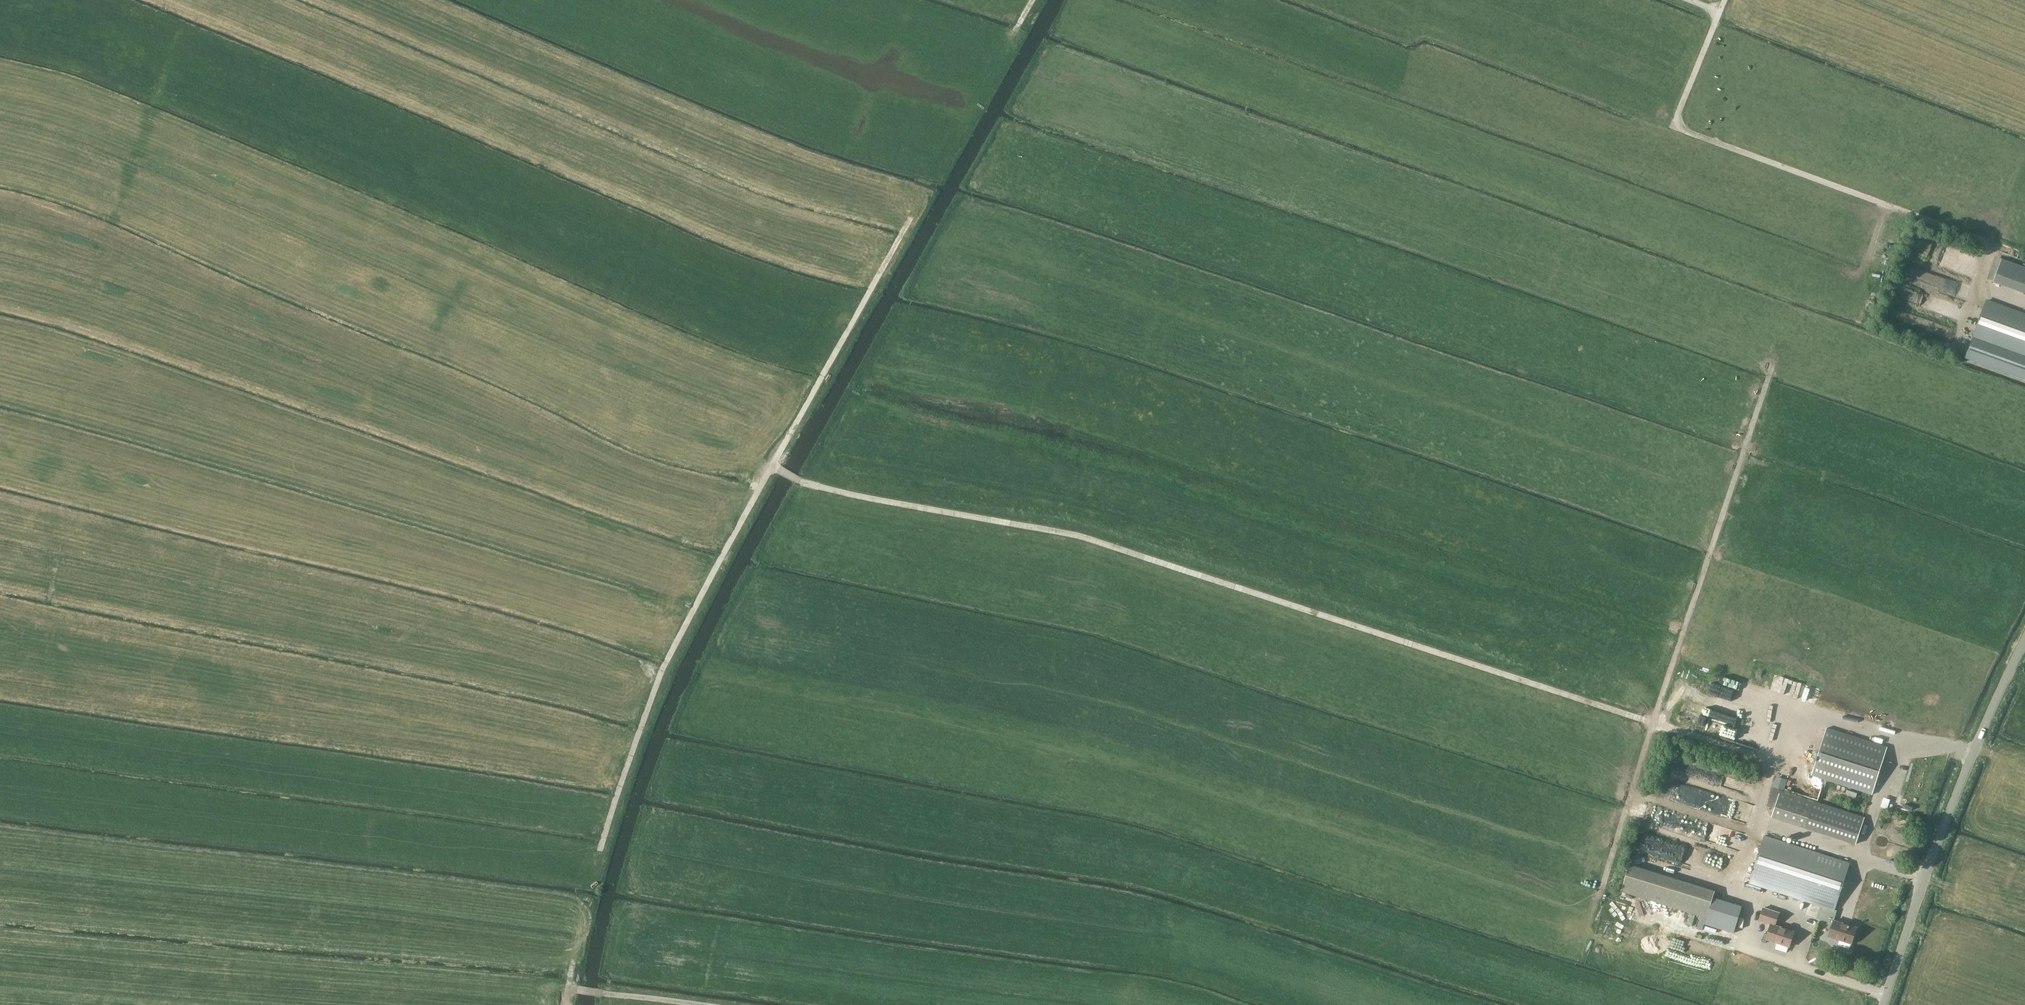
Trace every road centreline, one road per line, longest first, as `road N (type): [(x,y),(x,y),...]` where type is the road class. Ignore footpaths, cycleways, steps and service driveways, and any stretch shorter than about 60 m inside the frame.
road 1 (unclassified): [(1871,1004),(1921,846),(2024,613)]

